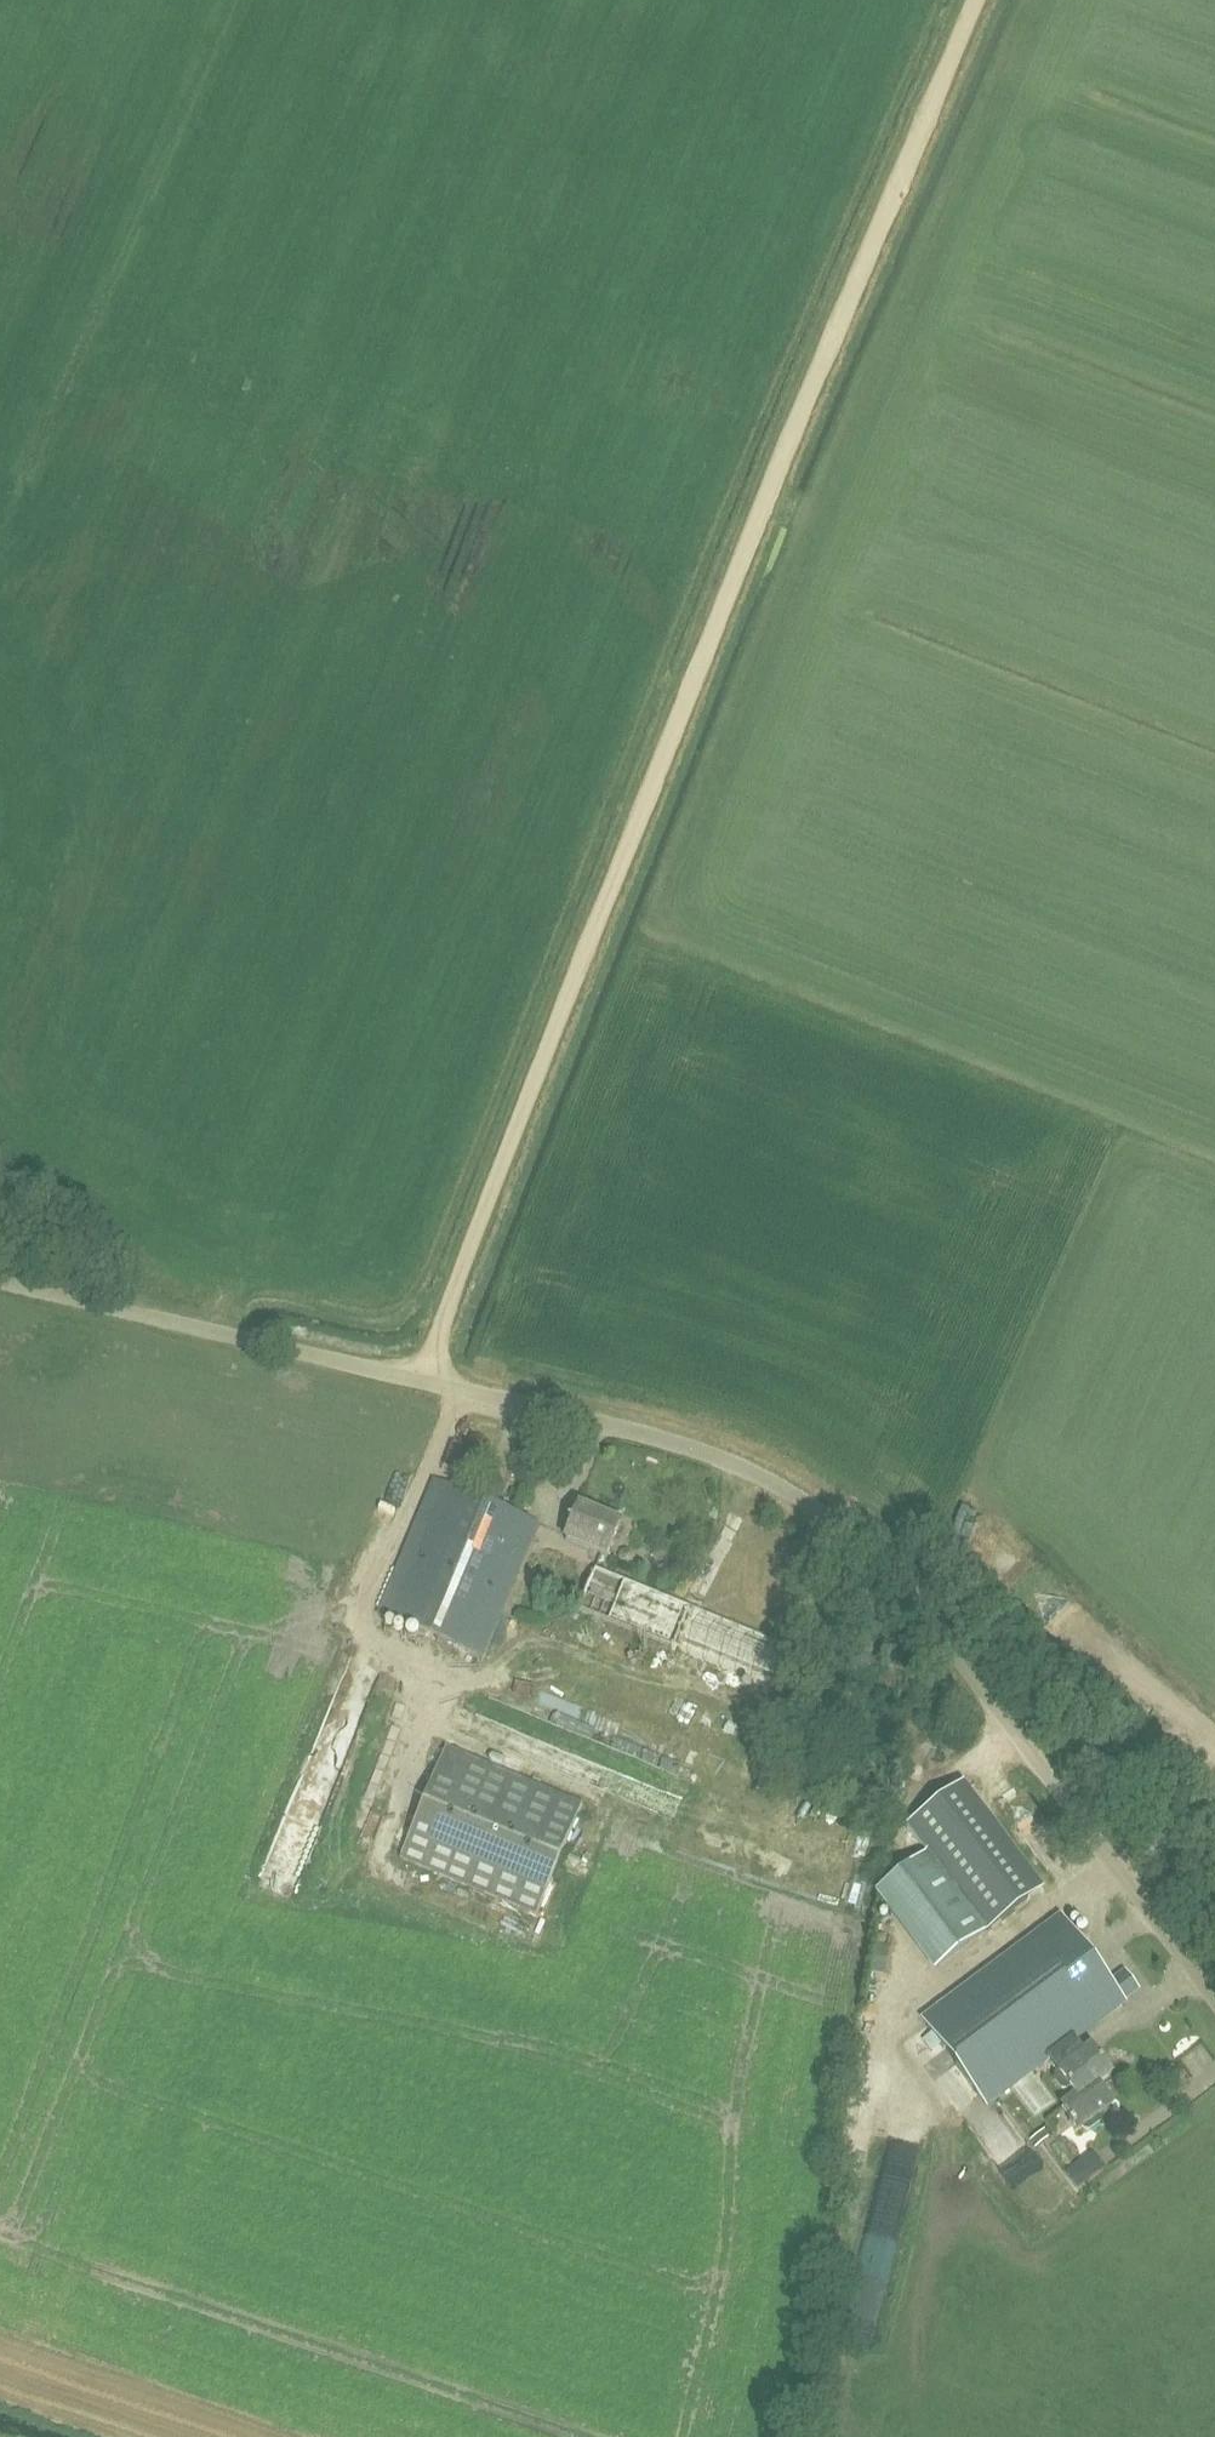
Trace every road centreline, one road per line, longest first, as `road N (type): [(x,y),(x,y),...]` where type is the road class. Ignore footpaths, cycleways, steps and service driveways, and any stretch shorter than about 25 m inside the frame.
road 1 (unclassified): [(1214,2006),(919,1616),(807,1504),(696,1447),(619,1426),(0,1282)]
road 2 (track): [(424,1380),(887,204),(975,0)]

